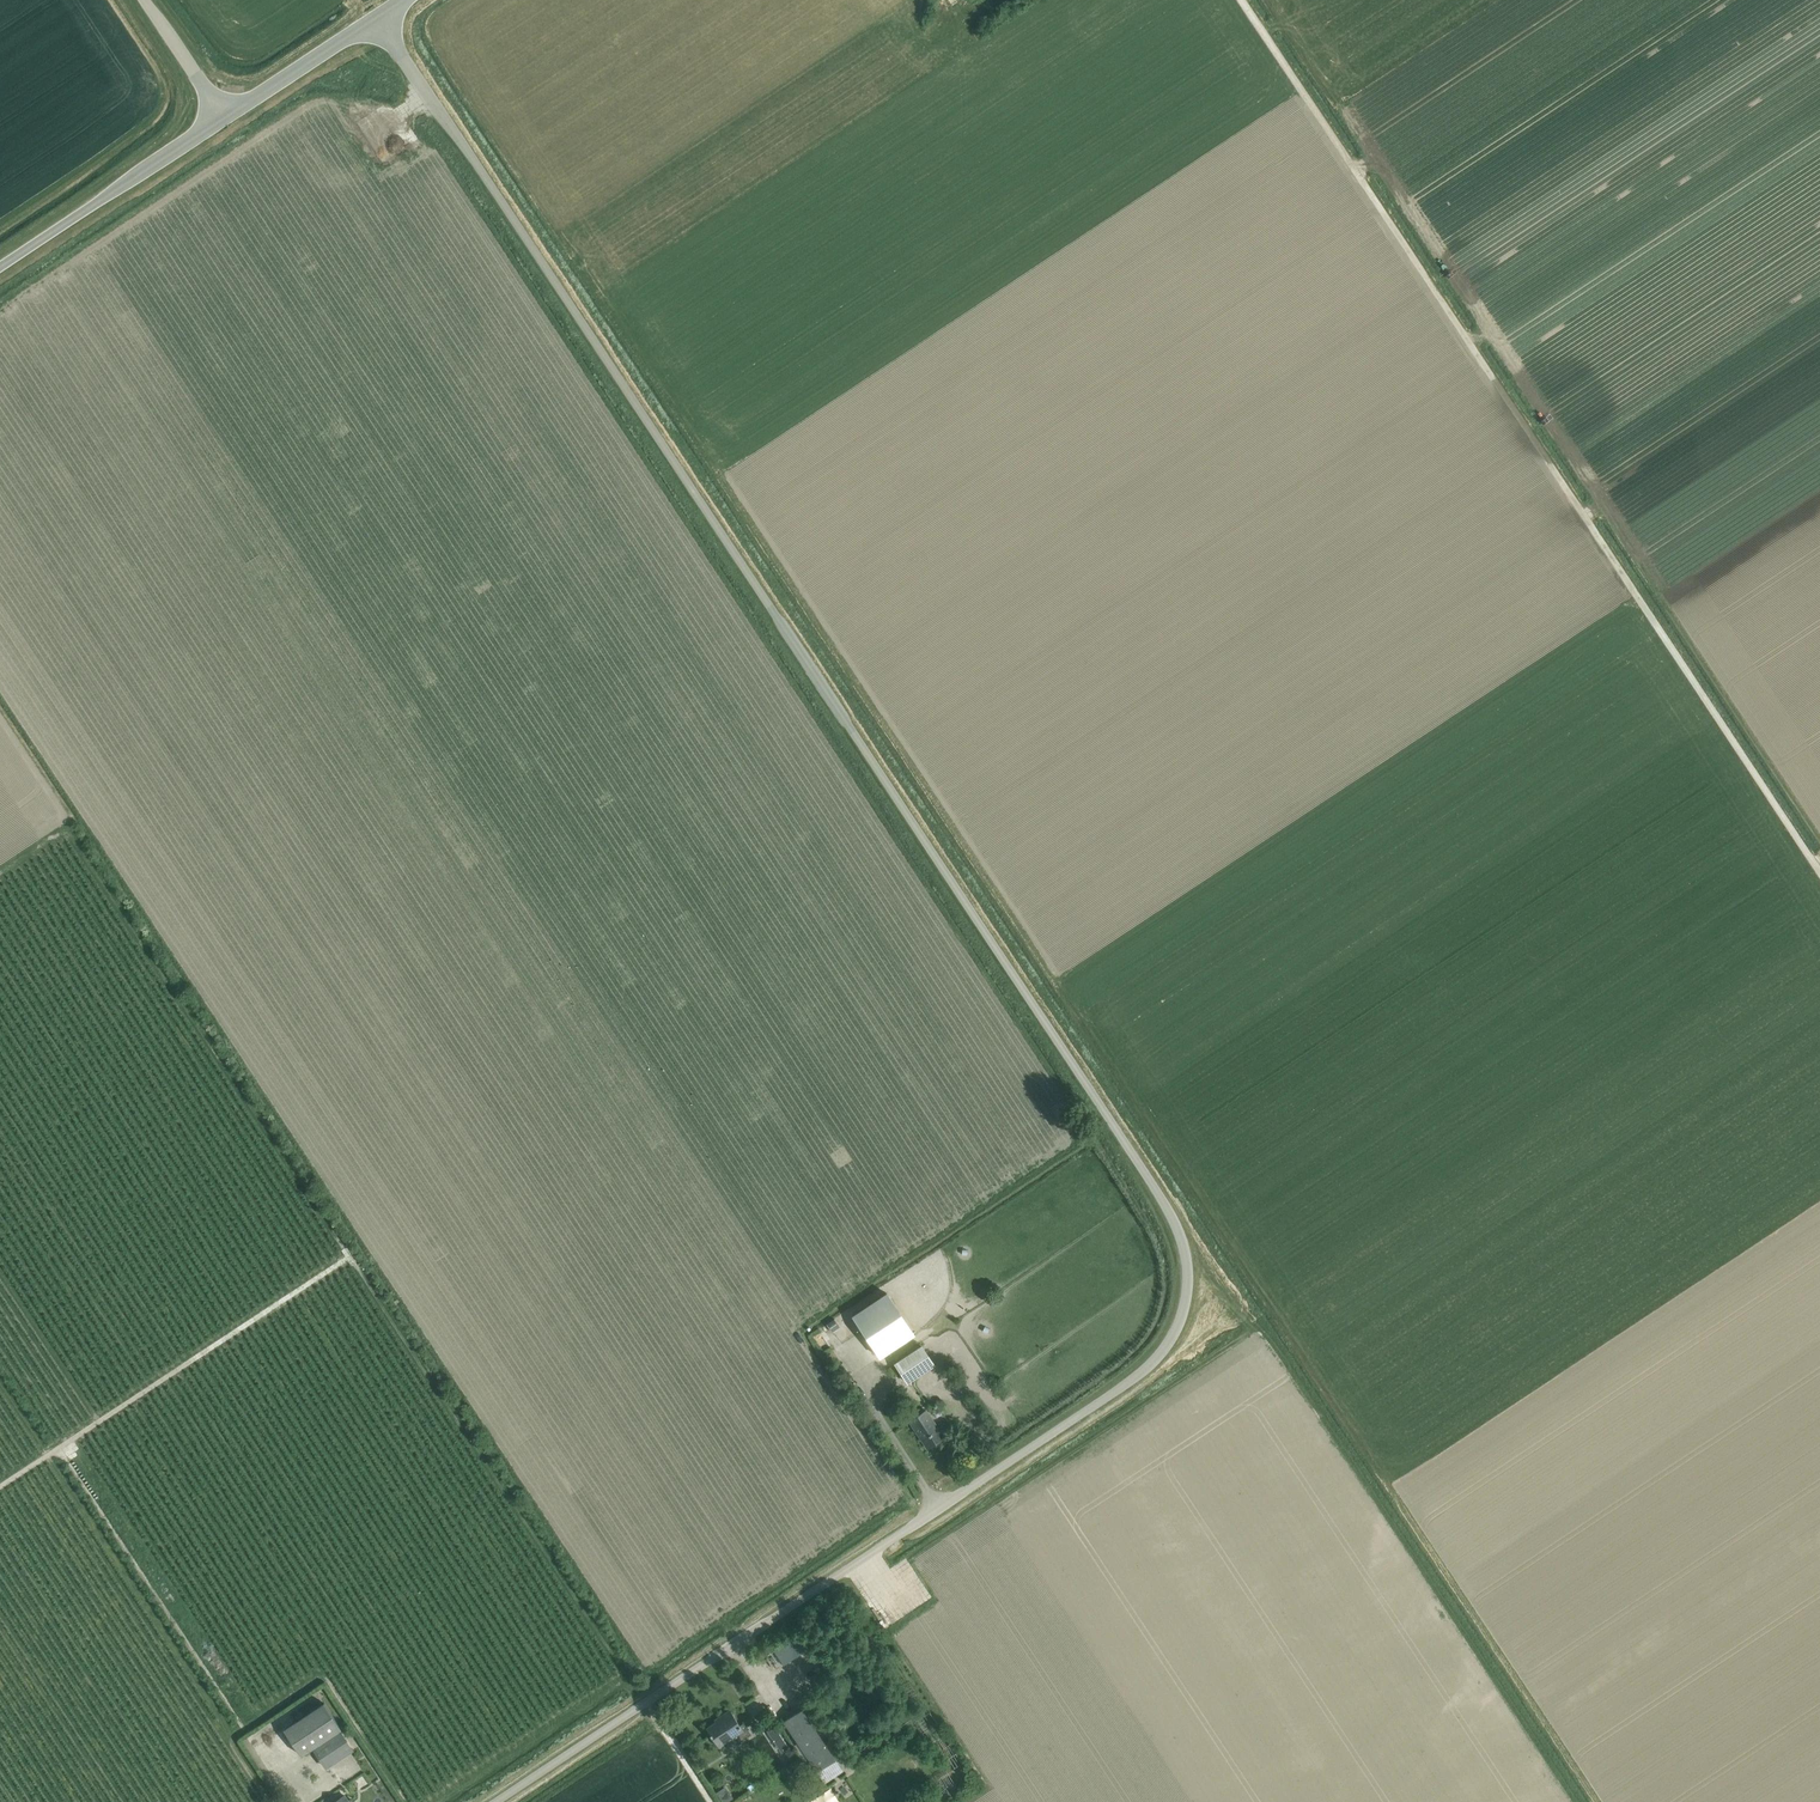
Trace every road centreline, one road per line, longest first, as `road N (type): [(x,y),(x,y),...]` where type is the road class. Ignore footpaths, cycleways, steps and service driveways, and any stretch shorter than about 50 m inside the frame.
road 1 (unclassified): [(493,1801),(1147,1364),(1171,1332),(1182,1265),(1172,1231),(375,17)]
road 2 (unclassified): [(0,263),(218,117)]
road 3 (unclassified): [(218,117),(375,17)]
road 4 (unclassified): [(218,117),(142,0)]

